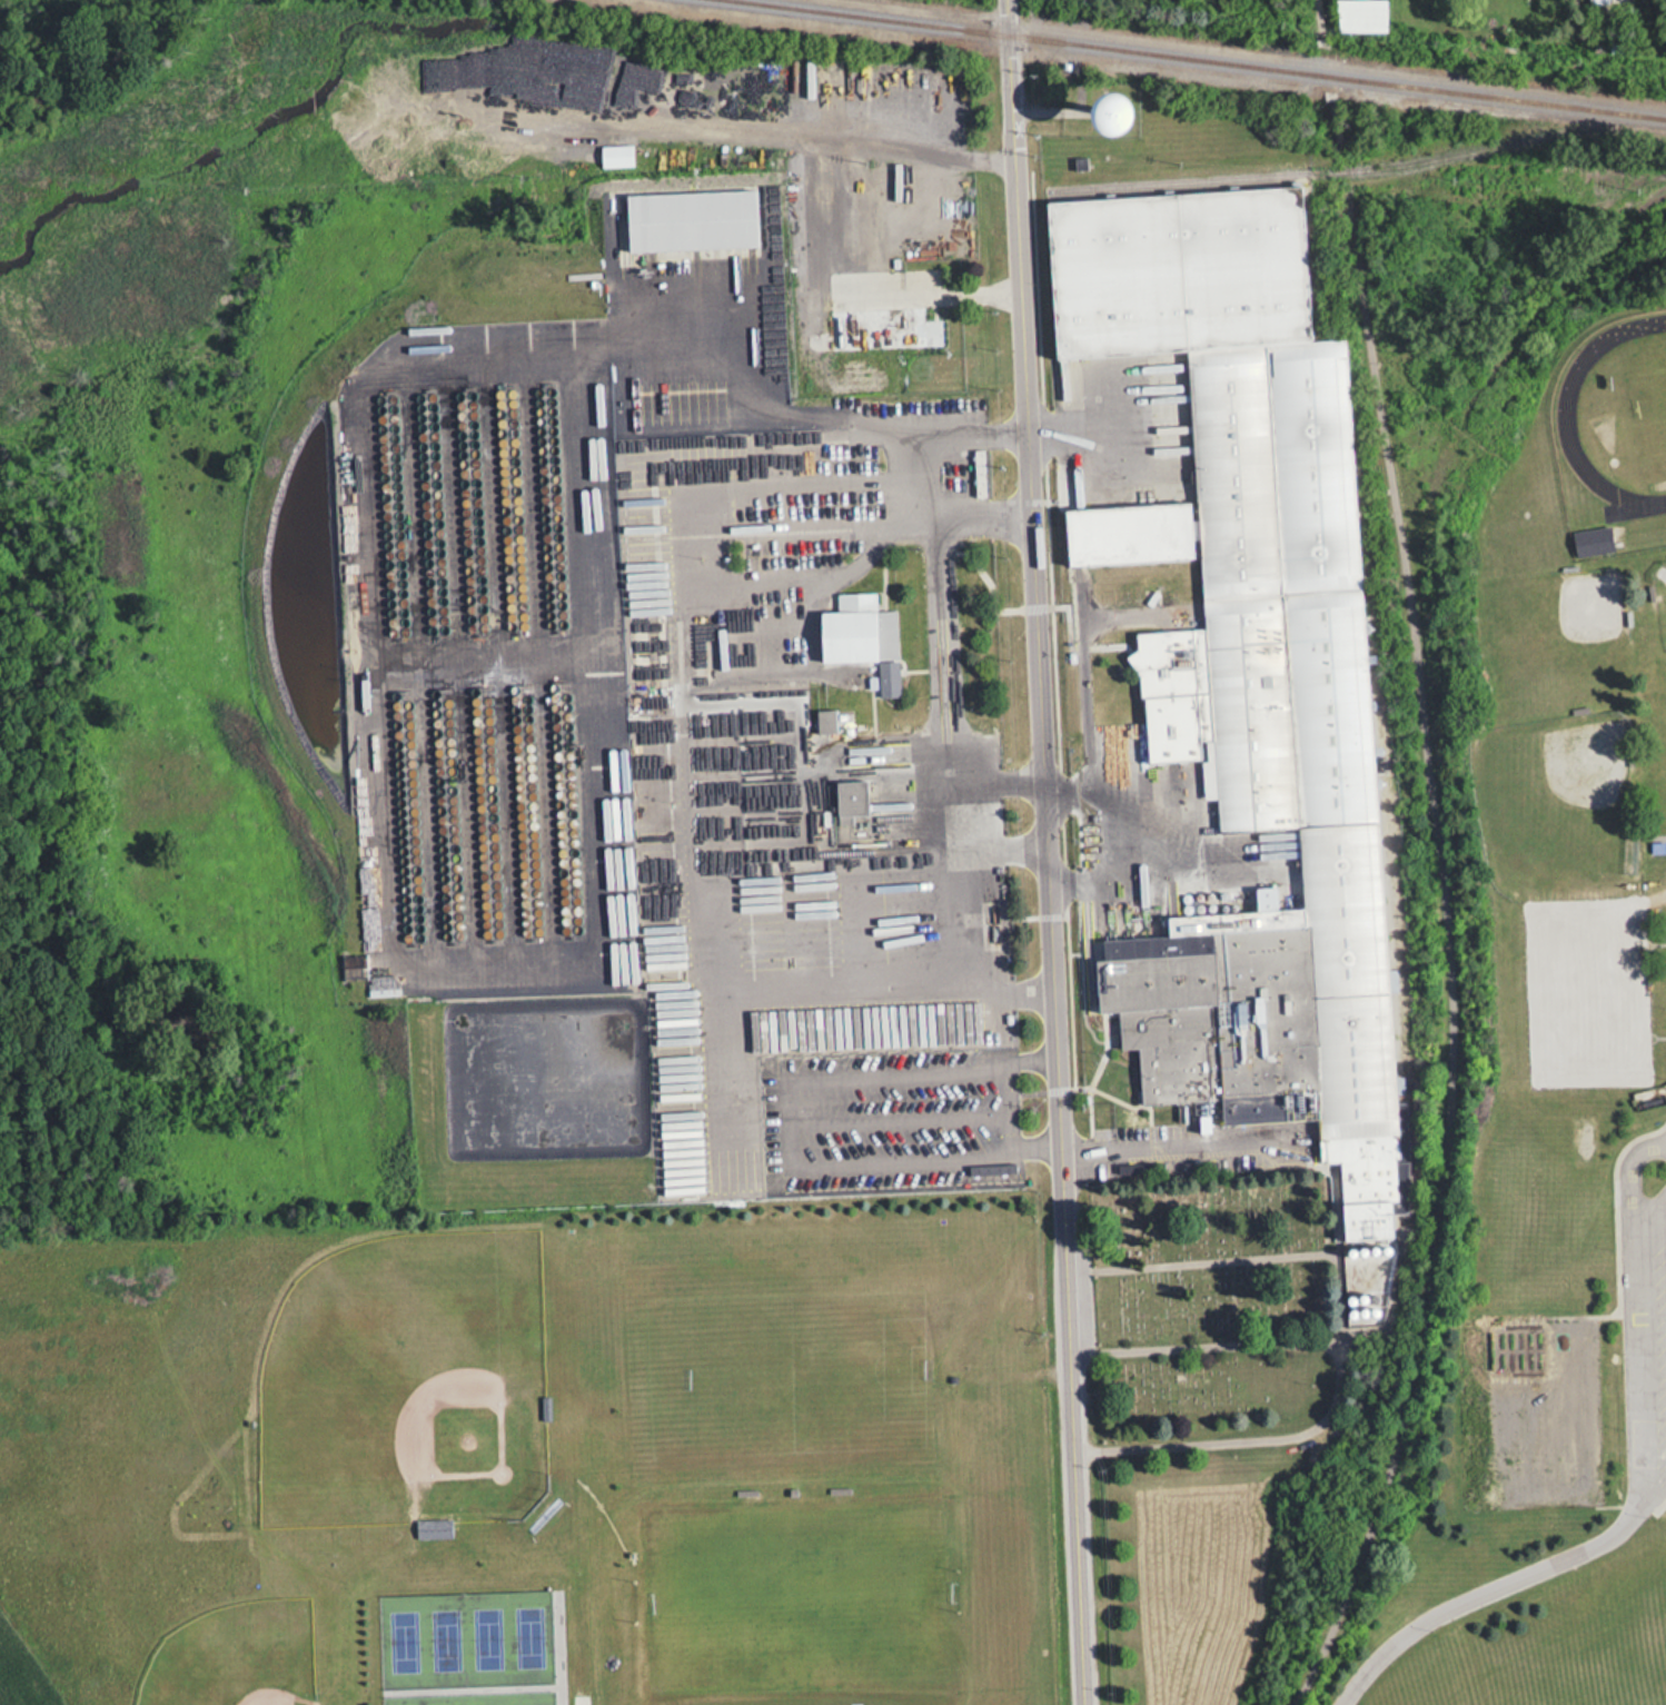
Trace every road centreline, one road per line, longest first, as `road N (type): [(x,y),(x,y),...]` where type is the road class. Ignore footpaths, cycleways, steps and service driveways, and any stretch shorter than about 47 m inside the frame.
road 1 (tertiary): [(1087,1704),(1070,1180),(1008,33)]

